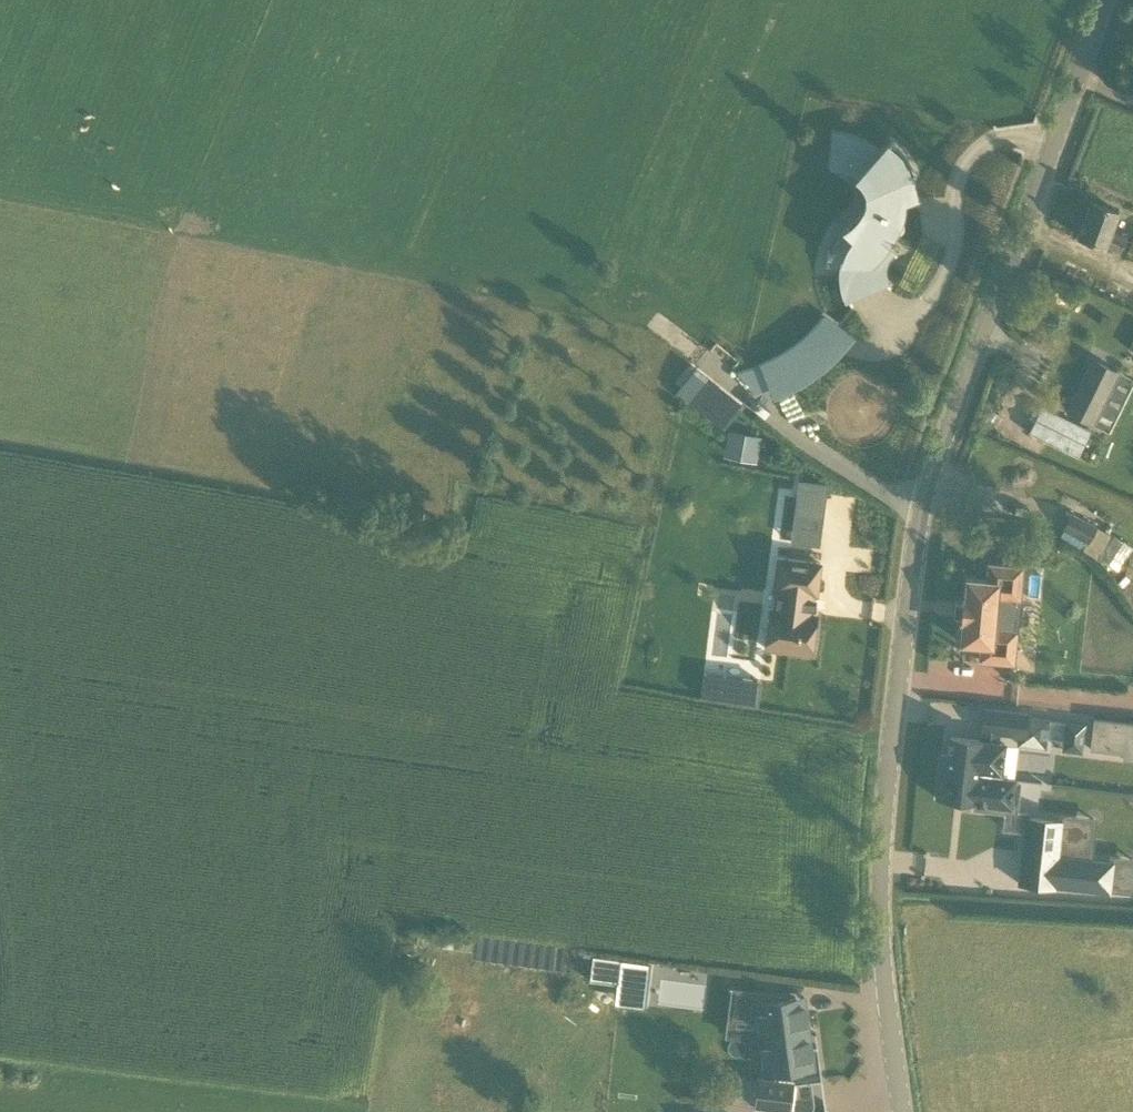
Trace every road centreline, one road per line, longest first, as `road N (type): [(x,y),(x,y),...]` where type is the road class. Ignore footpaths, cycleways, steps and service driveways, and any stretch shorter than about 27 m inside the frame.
road 1 (unclassified): [(905,1111),(881,897),(911,579),(942,451),(1110,0)]

